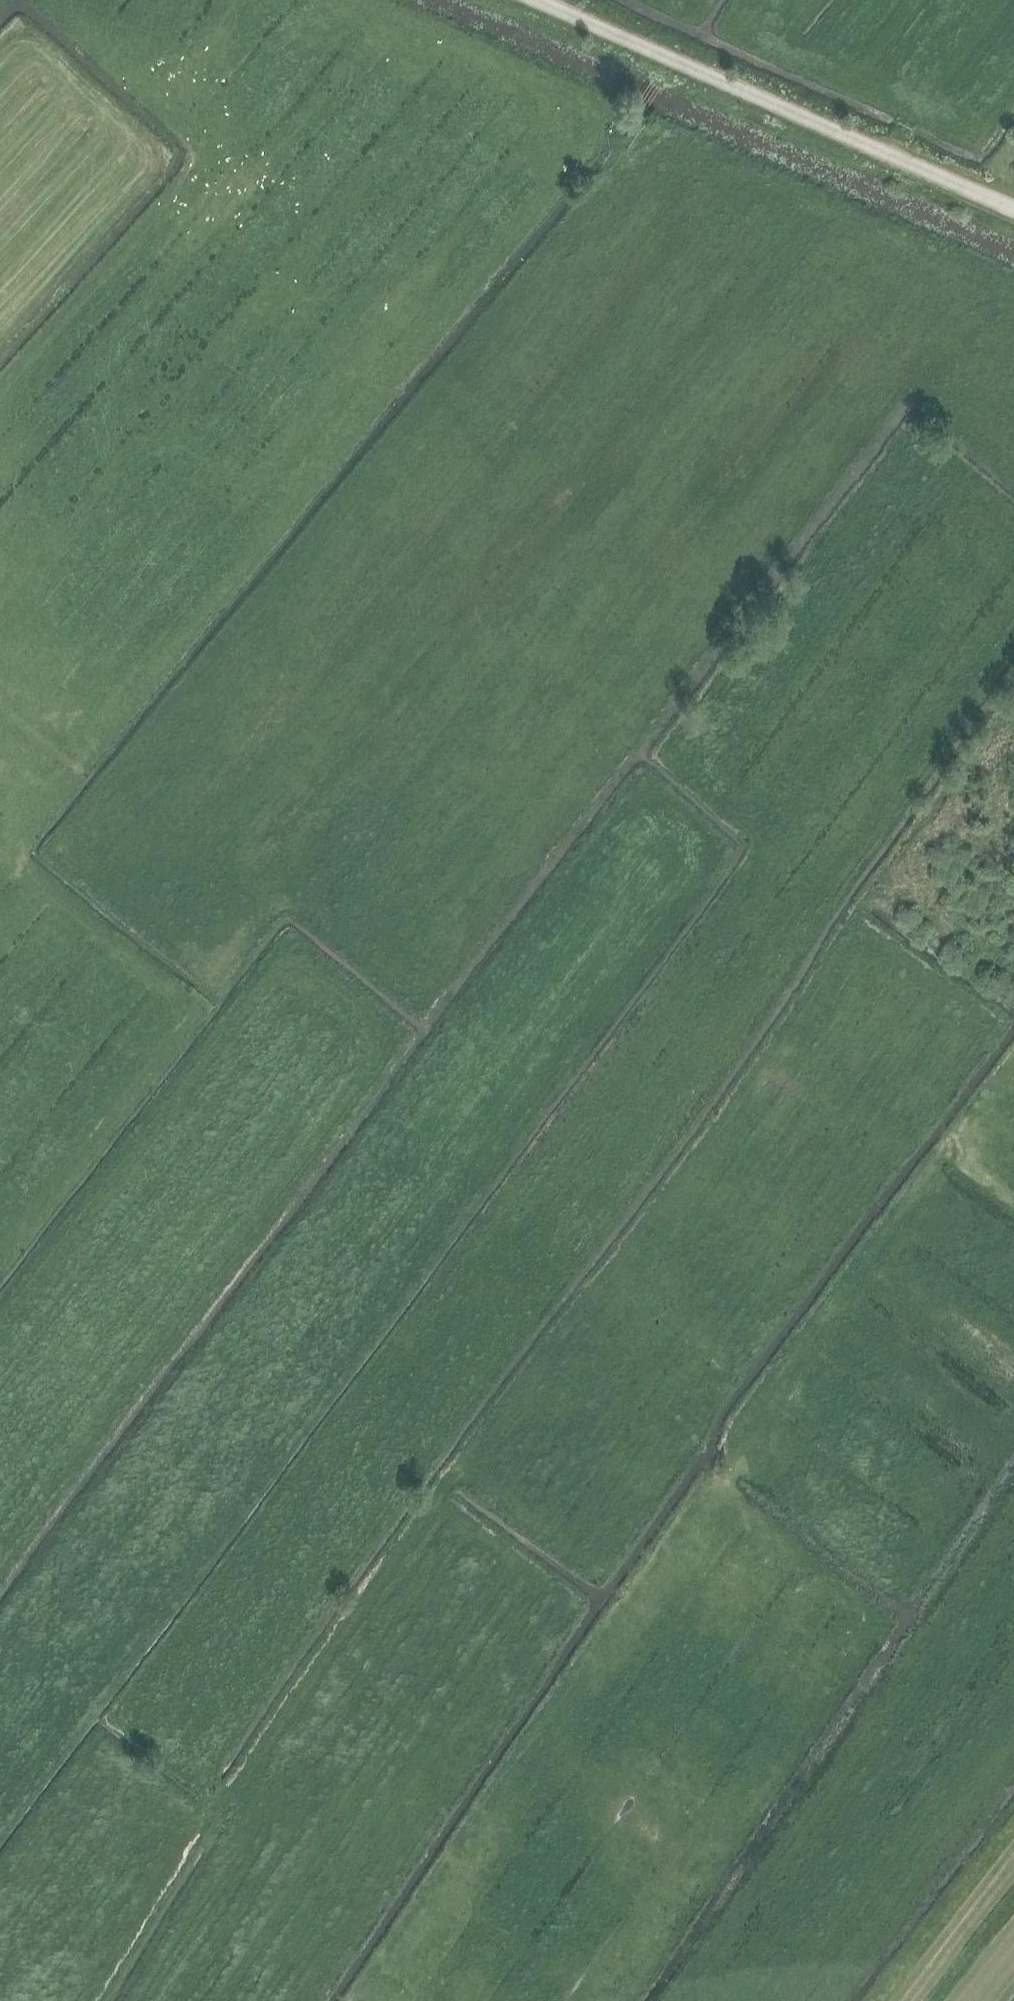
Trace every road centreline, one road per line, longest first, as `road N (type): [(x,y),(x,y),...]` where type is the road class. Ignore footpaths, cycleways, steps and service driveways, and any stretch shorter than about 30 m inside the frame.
road 1 (unclassified): [(535,0),(1013,209)]

